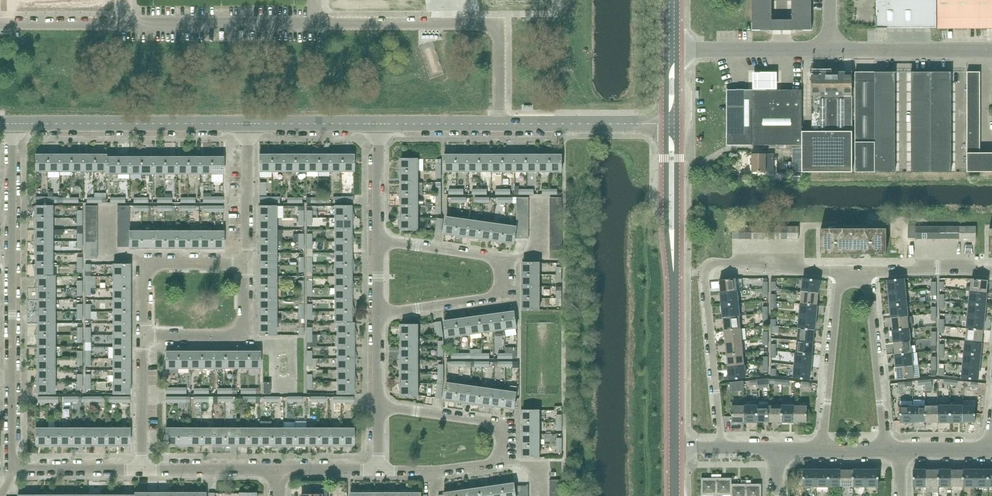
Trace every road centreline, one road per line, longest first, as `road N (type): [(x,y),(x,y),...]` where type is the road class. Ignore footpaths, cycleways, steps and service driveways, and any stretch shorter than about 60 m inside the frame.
road 1 (residential): [(12,466),(13,125)]
road 2 (tertiary): [(676,448),(672,127)]
road 3 (residential): [(721,448),(707,266),(841,272)]
road 4 (residential): [(374,317),(496,296),(507,275),(495,255),(374,232)]
road 5 (residential): [(375,471),(485,464),(505,445),(496,423),(375,405)]
road 6 (residential): [(501,126),(499,28),(317,24)]
road 7 (residential): [(13,125),(246,125)]
road 8 (residential): [(889,450),(869,272)]
road 9 (residential): [(818,449),(841,272)]
road 10 (residential): [(142,337),(248,336),(247,264)]
road 11 (residential): [(501,126),(672,127)]
road 12 (unclassified): [(672,46),(835,48)]
road 13 (unclassified): [(835,48),(991,49)]
road 14 (residential): [(247,264),(246,125)]
road 15 (residential): [(140,468),(278,470)]
road 16 (residential): [(140,468),(142,337)]
road 17 (residential): [(0,22),(129,24)]
road 18 (residential): [(12,466),(140,468)]
road 19 (residential): [(246,125),(374,126)]
road 20 (residential): [(374,126),(501,126)]
road 21 (residential): [(869,272),(991,272)]

